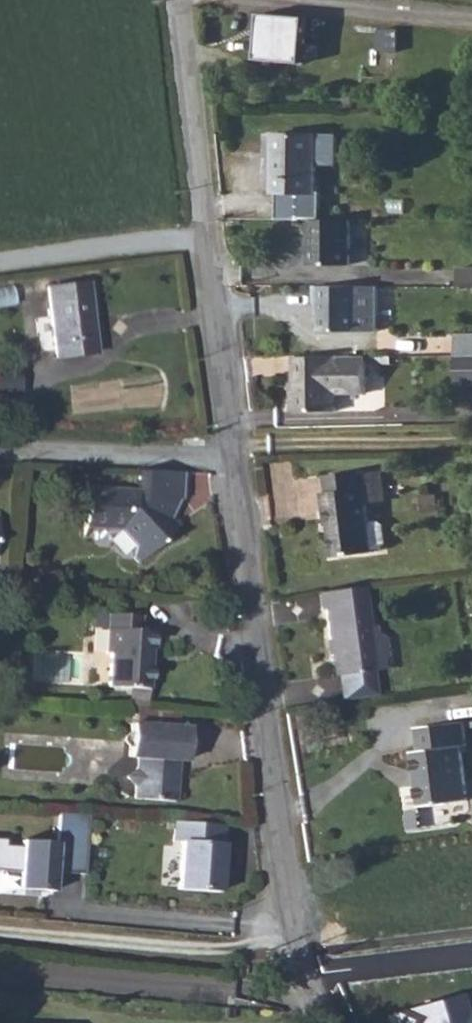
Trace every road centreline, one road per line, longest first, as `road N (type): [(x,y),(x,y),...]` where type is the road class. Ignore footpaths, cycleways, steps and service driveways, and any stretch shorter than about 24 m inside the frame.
road 1 (unclassified): [(322,979),(288,910),(232,463)]
road 2 (unclassified): [(232,463),(175,0)]
road 3 (residential): [(232,463),(0,452)]
road 4 (residential): [(322,979),(361,963),(471,947)]

